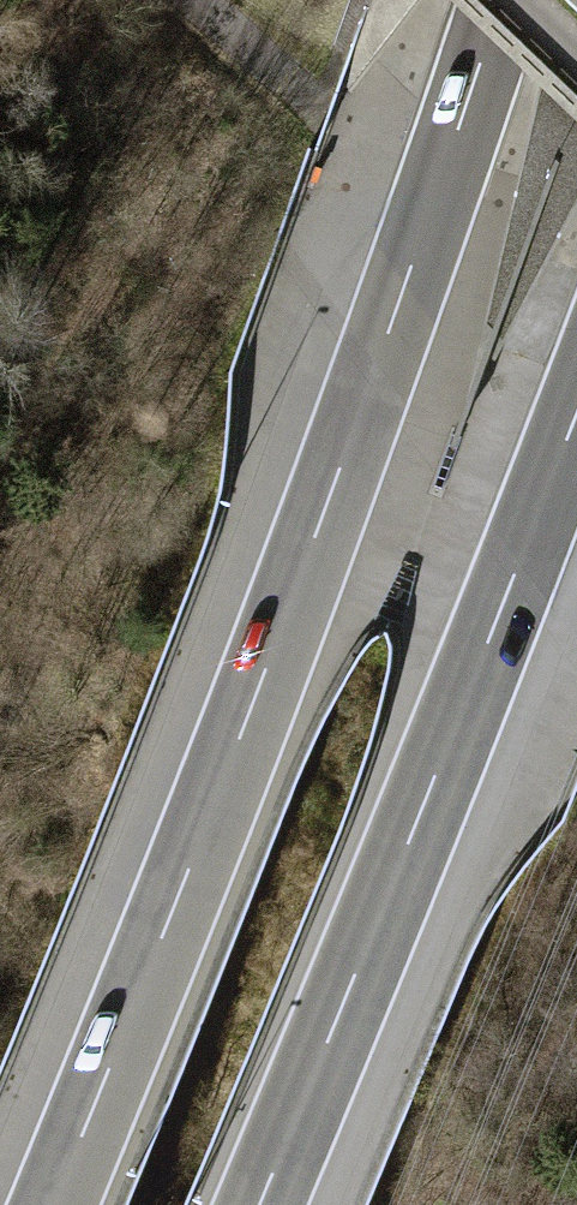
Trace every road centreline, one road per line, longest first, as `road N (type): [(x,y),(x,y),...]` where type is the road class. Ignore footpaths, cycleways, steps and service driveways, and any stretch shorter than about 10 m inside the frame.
road 1 (motorway): [(504,0),(329,504),(53,1204)]
road 2 (motorway): [(262,1204),(576,410)]

